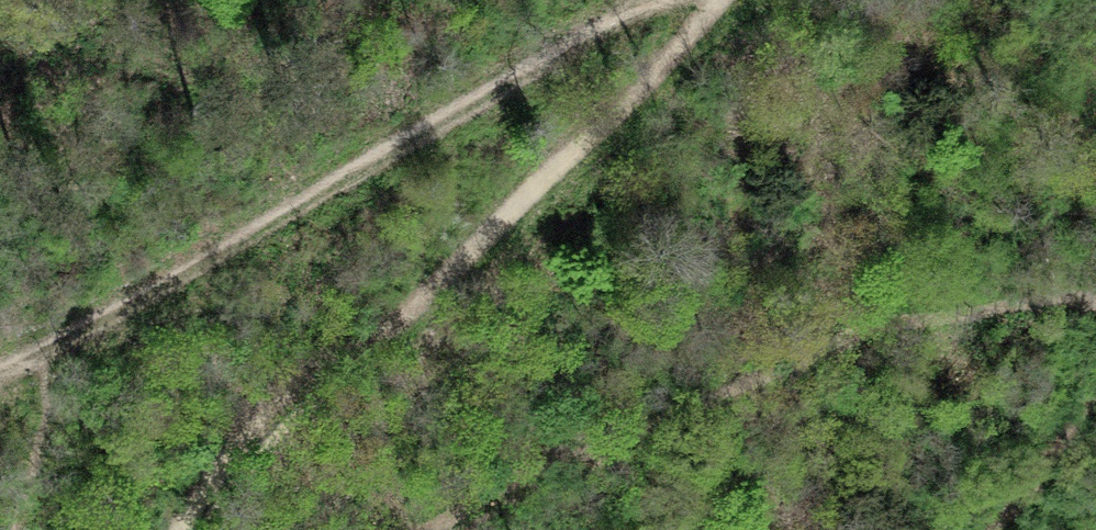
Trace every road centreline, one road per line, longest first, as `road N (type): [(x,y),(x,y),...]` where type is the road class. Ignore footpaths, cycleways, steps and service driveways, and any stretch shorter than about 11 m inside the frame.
road 1 (track): [(714,0),(425,297),(295,389),(238,444),(181,529)]
road 2 (track): [(654,0),(33,361)]

